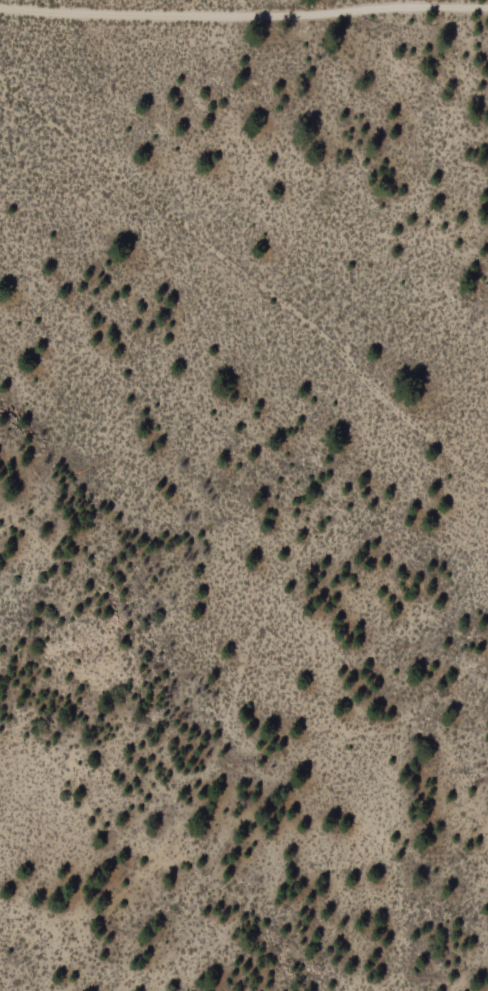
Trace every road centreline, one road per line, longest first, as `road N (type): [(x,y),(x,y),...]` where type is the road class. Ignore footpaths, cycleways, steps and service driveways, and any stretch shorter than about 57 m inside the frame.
road 1 (track): [(0,82),(321,330),(414,425),(487,483)]
road 2 (track): [(360,373),(345,473),(249,673),(216,776),(155,876)]
road 3 (track): [(53,990),(140,886),(220,857),(291,775),(338,748),(487,691)]
road 4 (residential): [(487,12),(234,20),(0,13)]

